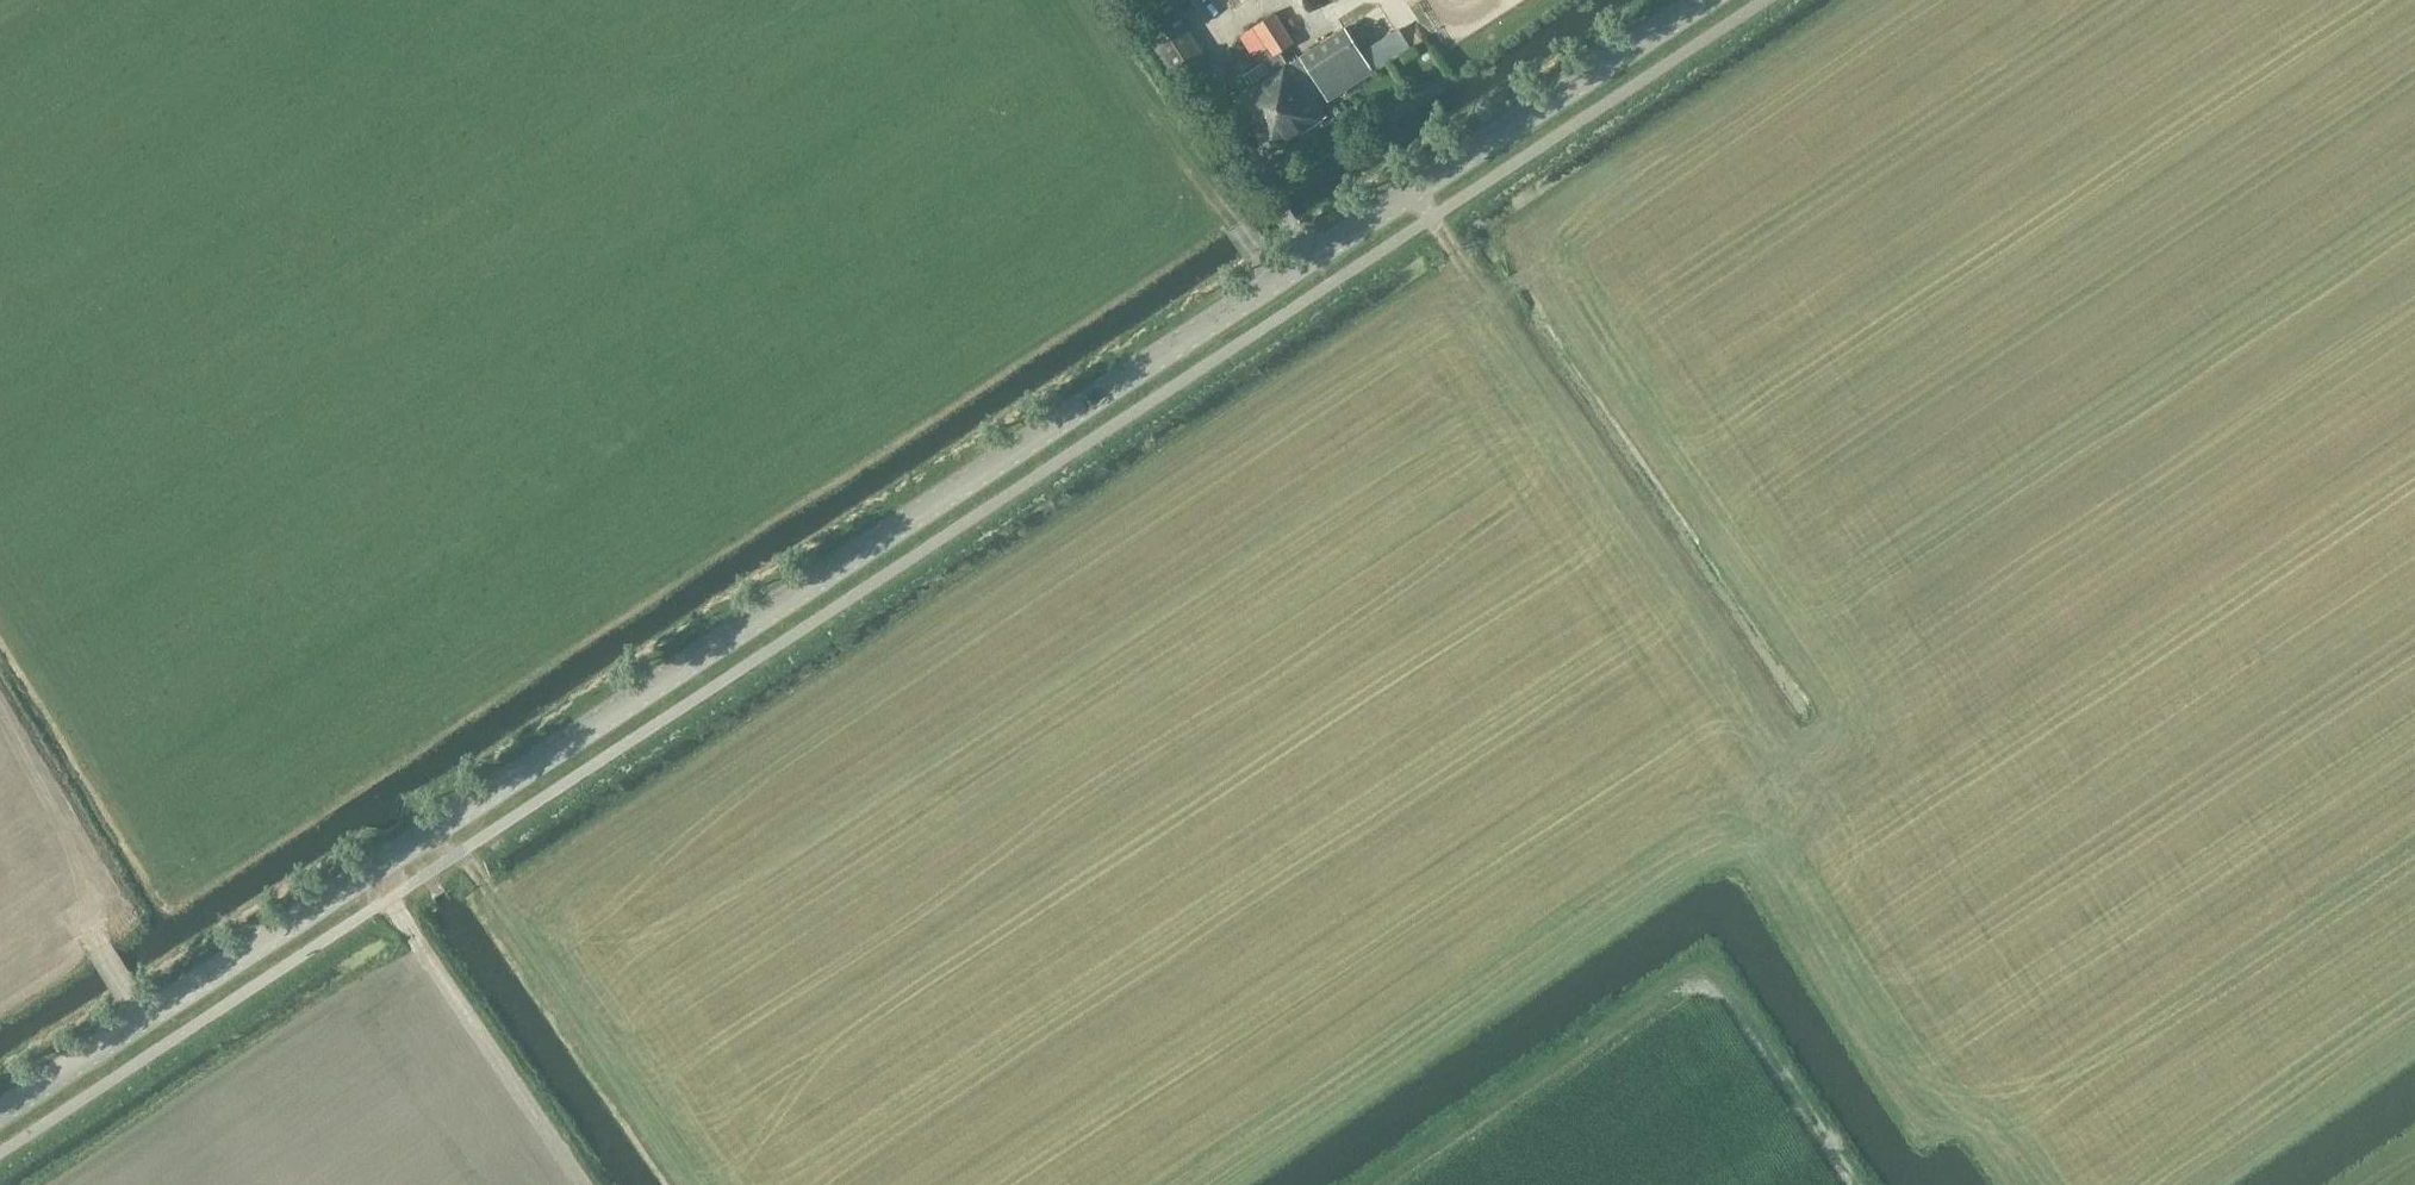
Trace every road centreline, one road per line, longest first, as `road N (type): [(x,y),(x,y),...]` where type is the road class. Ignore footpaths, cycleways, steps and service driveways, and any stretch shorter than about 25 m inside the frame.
road 1 (tertiary): [(0,1115),(893,522),(1707,0)]
road 2 (track): [(646,1112),(438,828)]
road 3 (track): [(1567,410),(1480,300),(1417,191)]
road 4 (track): [(489,1053),(374,871)]

